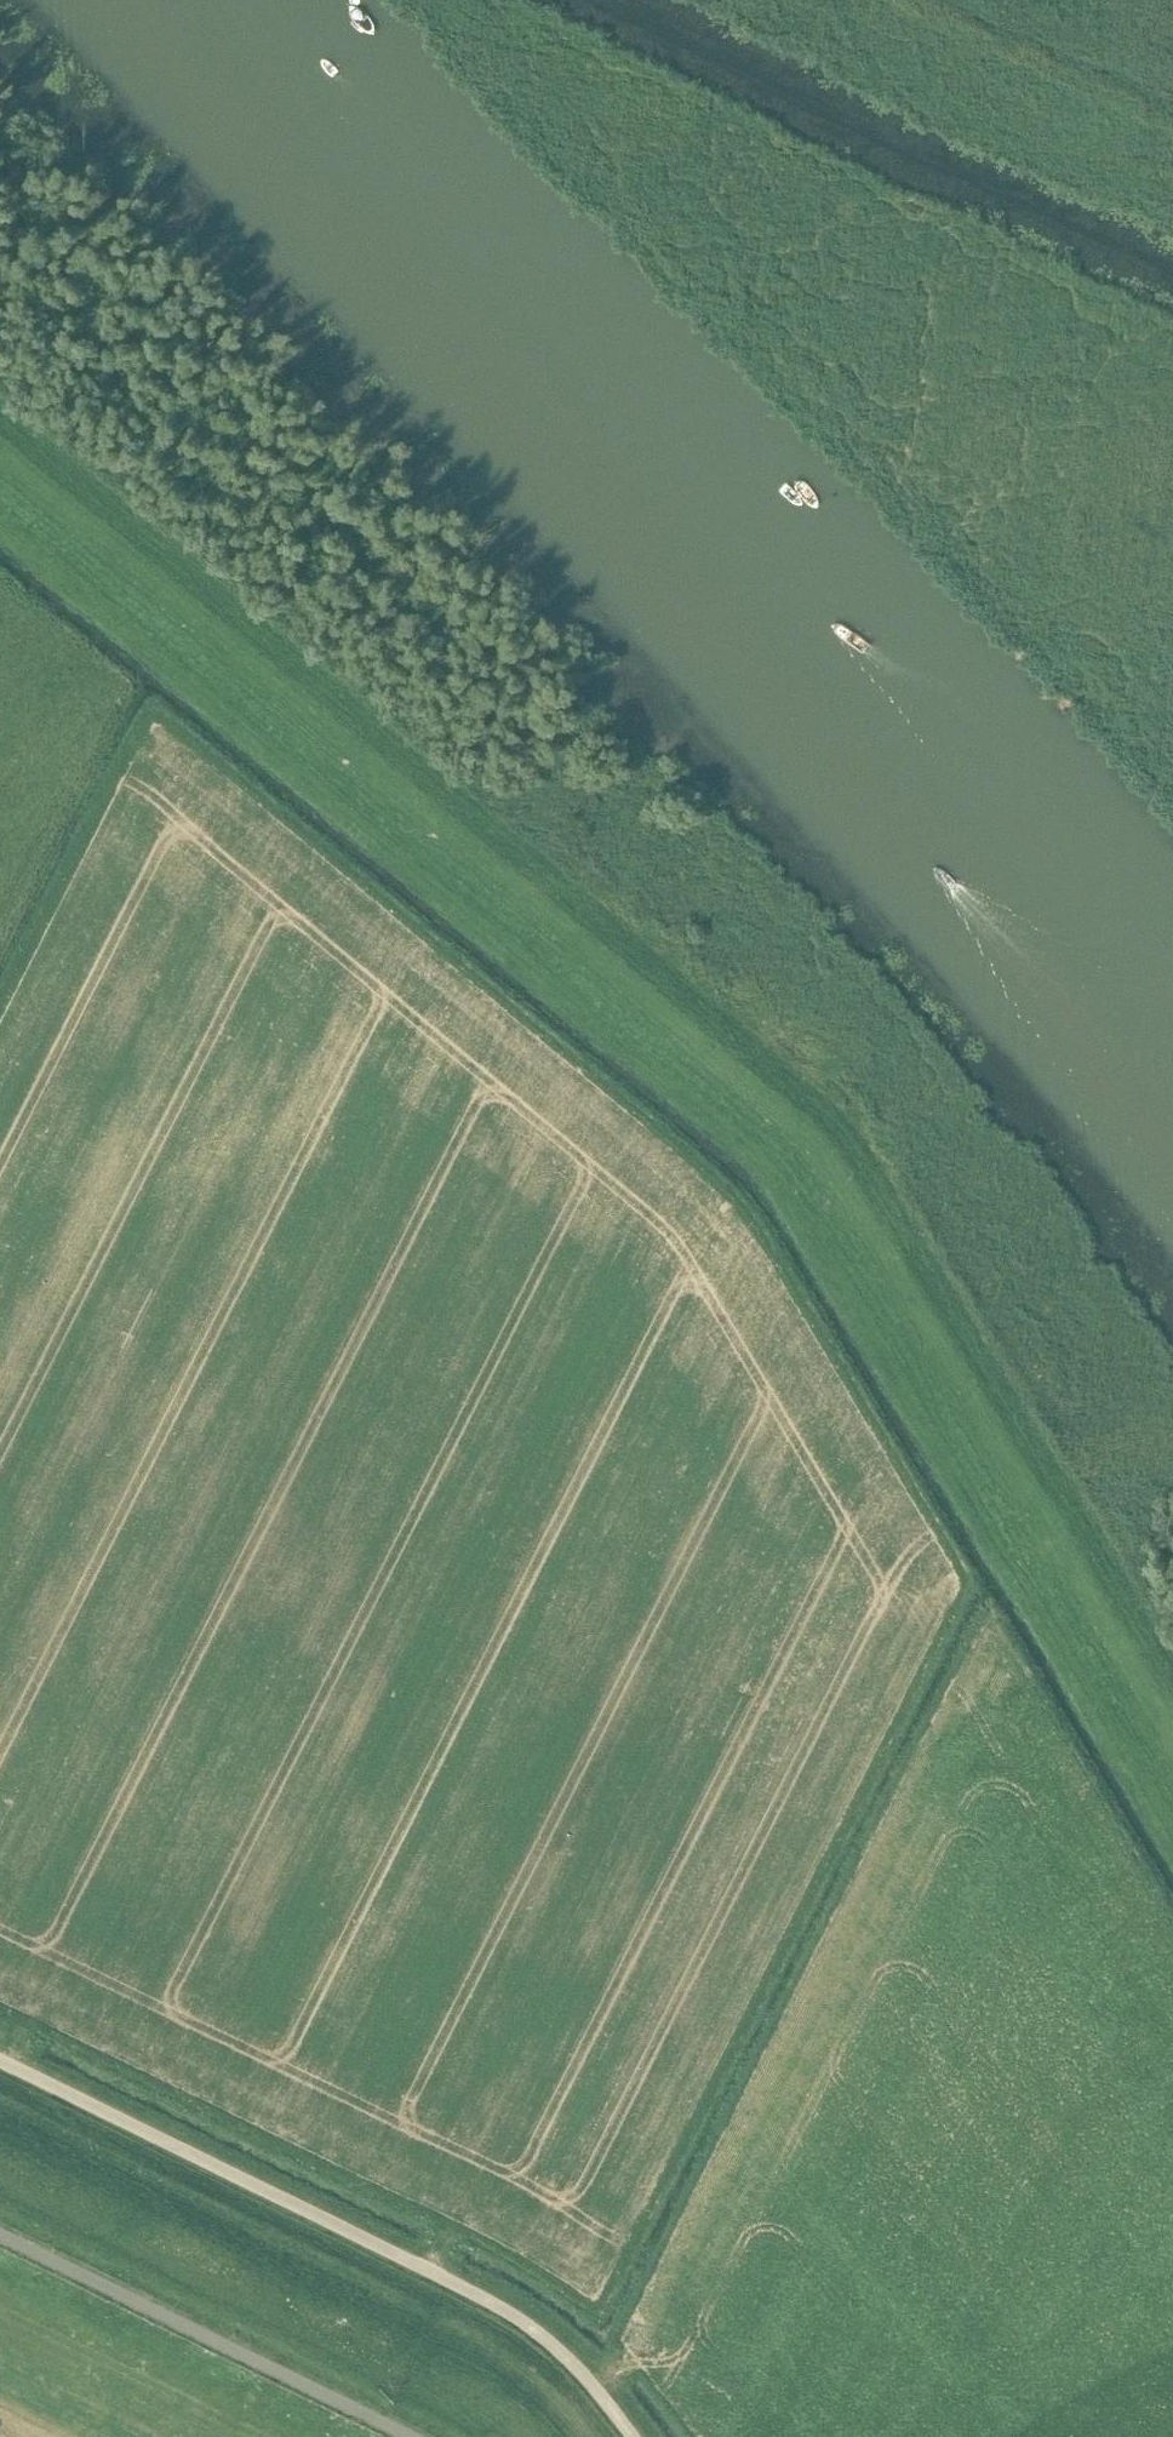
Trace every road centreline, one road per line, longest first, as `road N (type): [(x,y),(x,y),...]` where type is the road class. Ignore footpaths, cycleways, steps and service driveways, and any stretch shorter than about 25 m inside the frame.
road 1 (unclassified): [(632,2436),(566,2356),(507,2312),(0,2061)]

